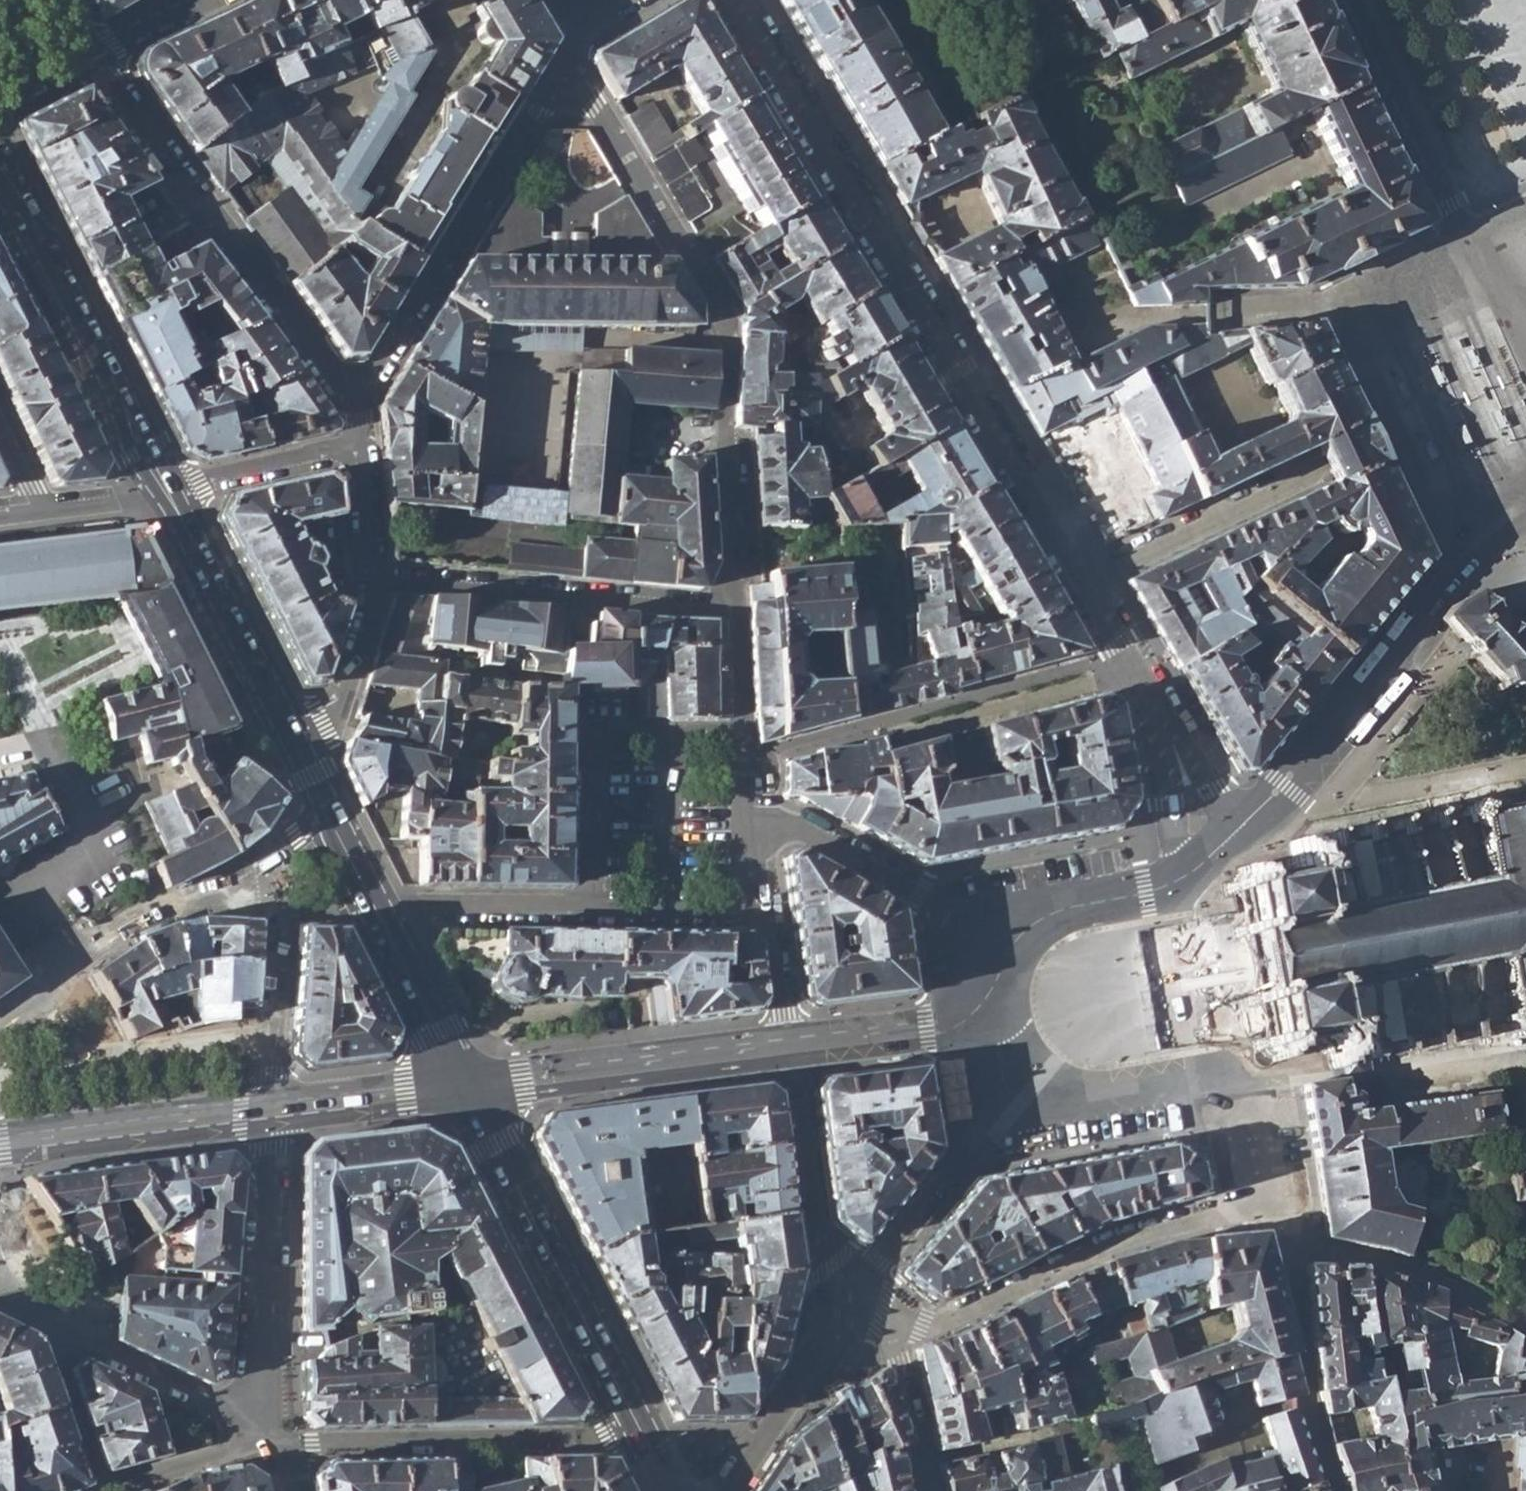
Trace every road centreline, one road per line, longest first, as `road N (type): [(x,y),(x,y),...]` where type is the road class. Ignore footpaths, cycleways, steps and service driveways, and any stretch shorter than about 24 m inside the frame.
road 1 (residential): [(735,0),(1082,576)]
road 2 (residential): [(564,59),(720,301),(736,608)]
road 3 (secondary): [(467,1082),(668,1490)]
road 4 (residential): [(353,405),(94,55)]
road 5 (residential): [(564,59),(353,405)]
road 6 (secondary): [(0,162),(168,493)]
road 7 (residential): [(754,912),(425,906),(391,921)]
road 8 (residential): [(736,608),(375,577)]
road 9 (residential): [(1246,1142),(1231,1103),(1212,1088),(1097,1096),(1046,1083),(1010,1047),(998,978)]
road 10 (residential): [(1235,829),(1282,785),(1460,558)]
road 11 (residential): [(1082,576),(1399,433)]
road 12 (residential): [(273,1440),(266,1333),(271,1110)]
road 13 (residential): [(467,1082),(788,1045)]
road 14 (residential): [(273,1440),(0,1295)]
road 15 (secondary): [(1353,0),(1481,265)]
road 16 (secondary): [(168,493),(302,741)]
road 17 (residential): [(0,1143),(271,1110)]
road 18 (residential): [(1481,265),(1349,326),(1399,433)]
road 19 (residential): [(788,1045),(945,1032),(980,1006),(998,978)]
road 20 (residential): [(1004,963),(1023,933),(1051,913),(1177,876)]
road 21 (secondary): [(302,741),(391,921)]
road 22 (residential): [(271,1110),(467,1082)]
road 23 (residential): [(359,448),(168,493)]
road 24 (residential): [(302,741),(348,698),(375,577)]
road 25 (residential): [(1153,697),(1177,876)]
road 26 (secondary): [(391,921),(467,1082)]
road 27 (residential): [(747,823),(809,835),(909,888)]
road 28 (residential): [(1235,829),(1153,697)]
road 29 (residential): [(754,912),(769,927),(788,1045)]
road 30 (residential): [(1082,576),(1153,697)]
road 31 (residential): [(1399,433),(1460,558)]
road 32 (residential): [(31,512),(168,493)]
road 33 (residential): [(94,55),(218,0)]
road 34 (residential): [(375,577),(359,448)]
road 35 (residential): [(909,888),(1004,963)]

